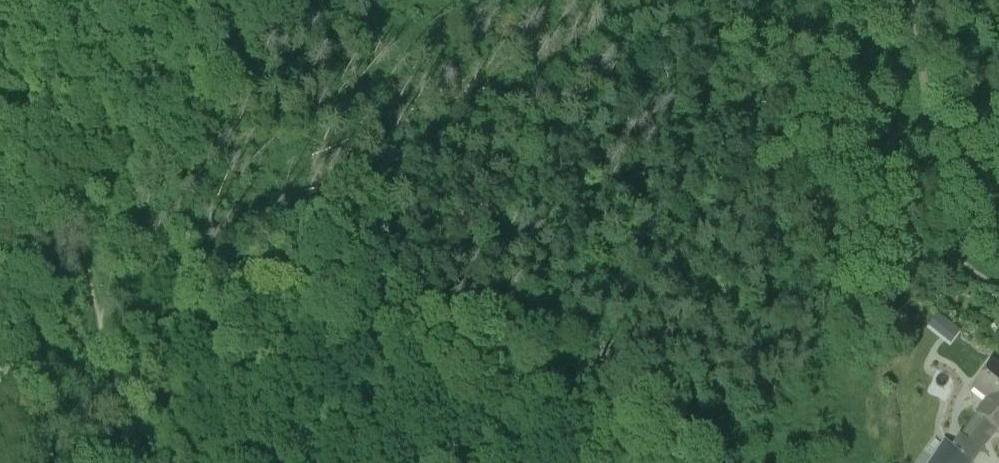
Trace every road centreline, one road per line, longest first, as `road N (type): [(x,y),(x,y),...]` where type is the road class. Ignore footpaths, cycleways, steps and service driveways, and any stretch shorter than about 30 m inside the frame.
road 1 (track): [(998,282),(945,254),(930,211),(924,81),(908,0)]

